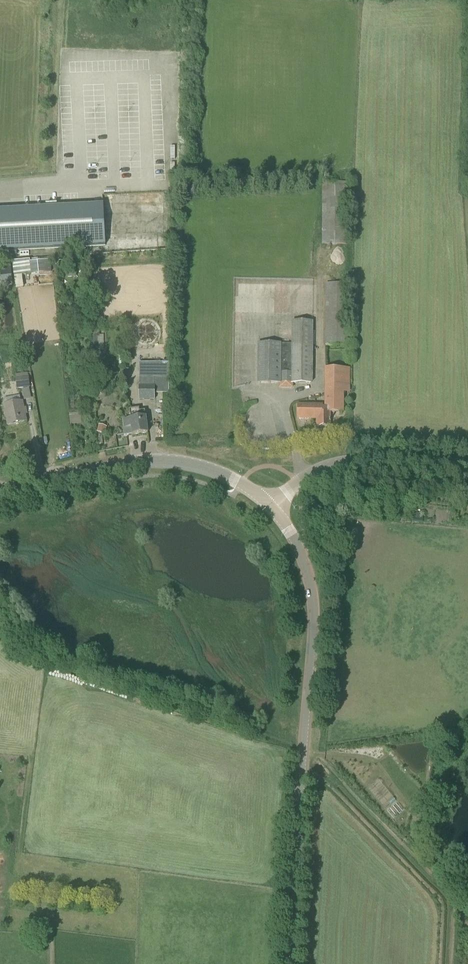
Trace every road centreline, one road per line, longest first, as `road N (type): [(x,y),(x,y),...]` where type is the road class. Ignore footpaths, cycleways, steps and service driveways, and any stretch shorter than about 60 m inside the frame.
road 1 (tertiary): [(292,963),(314,613),(301,554),(269,504)]
road 2 (tertiary): [(0,490),(163,461),(212,470),(269,504)]
road 3 (tertiary): [(269,504),(338,462),(467,464)]

